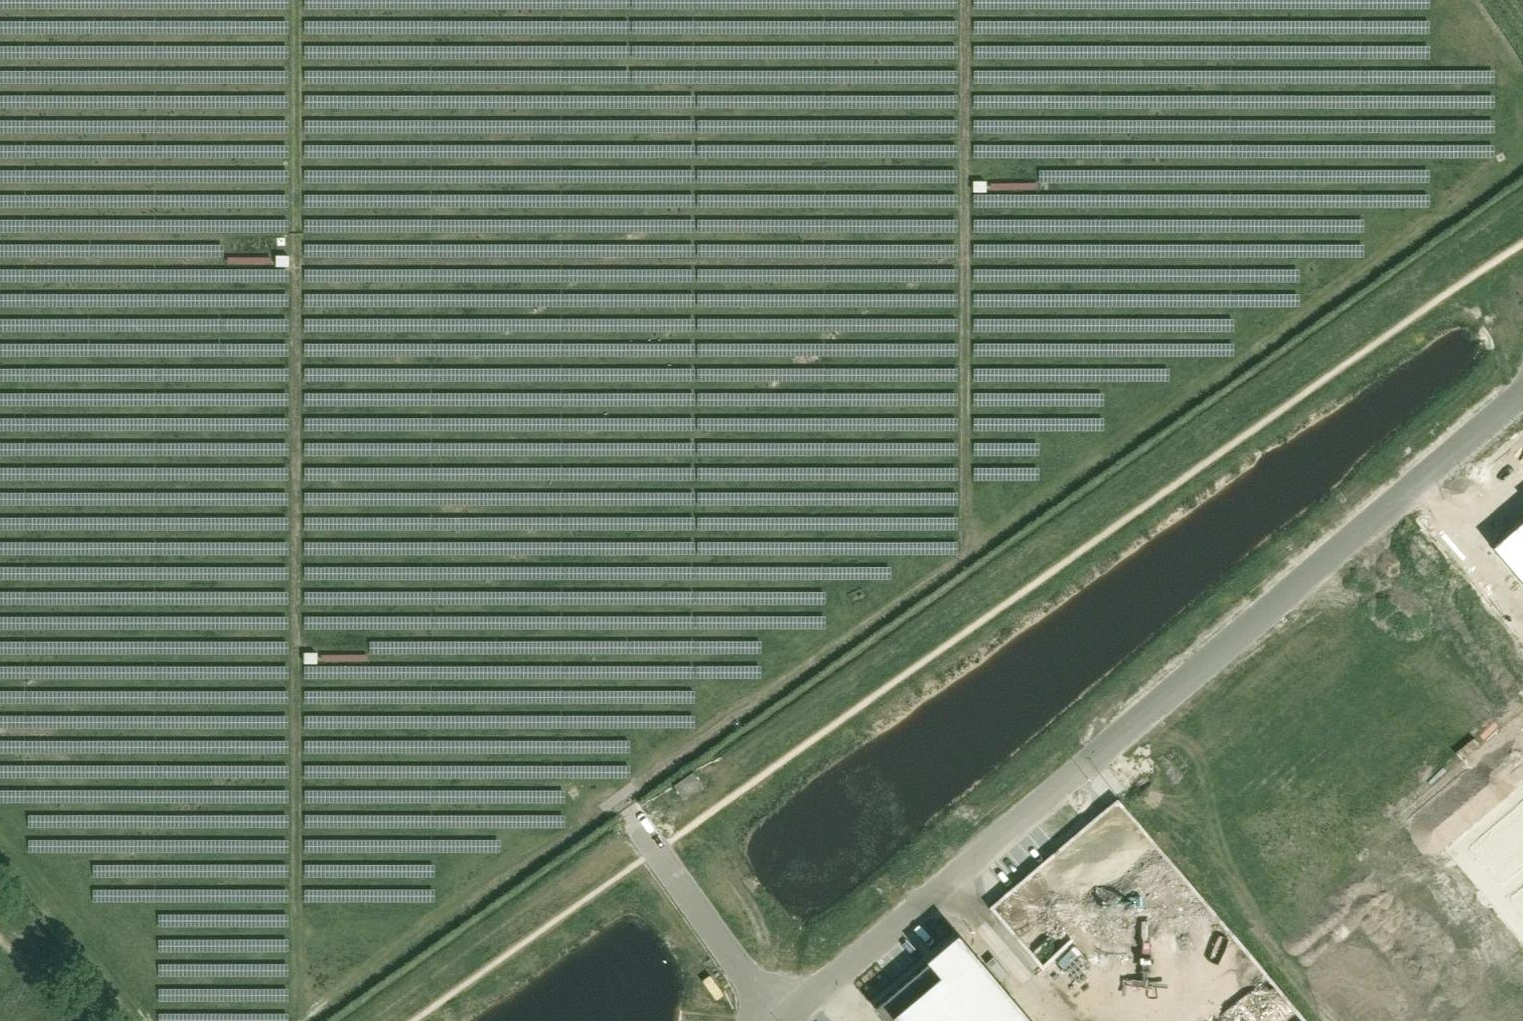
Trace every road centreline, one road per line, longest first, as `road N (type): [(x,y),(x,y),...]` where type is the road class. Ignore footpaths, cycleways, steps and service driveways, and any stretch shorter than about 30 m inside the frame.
road 1 (unclassified): [(1522,392),(1094,758)]
road 2 (unclassified): [(778,1020),(1094,758)]

